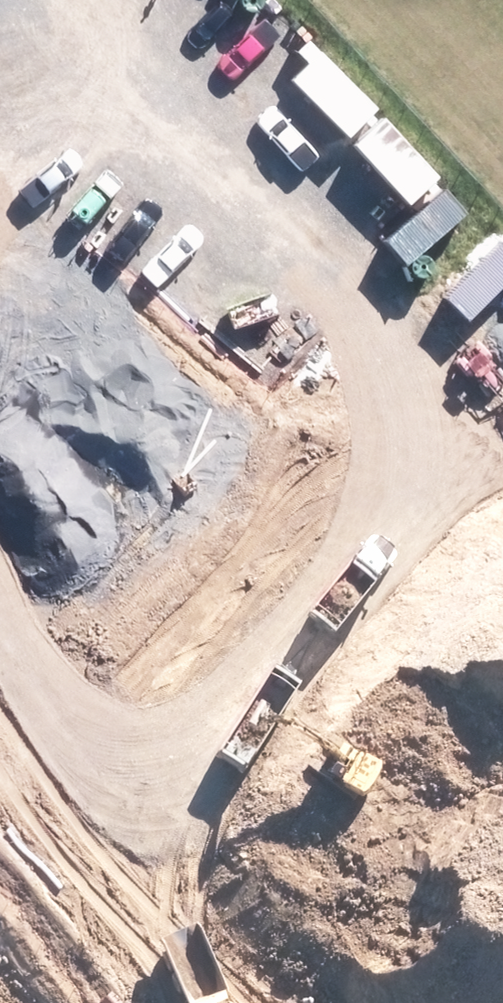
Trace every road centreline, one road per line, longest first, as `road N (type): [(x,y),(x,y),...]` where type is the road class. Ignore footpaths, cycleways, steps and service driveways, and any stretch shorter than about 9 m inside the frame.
road 1 (unknown): [(502,850),(66,348)]
road 2 (unknown): [(152,0),(141,71),(0,217)]
road 3 (unknown): [(387,1002),(502,890)]

